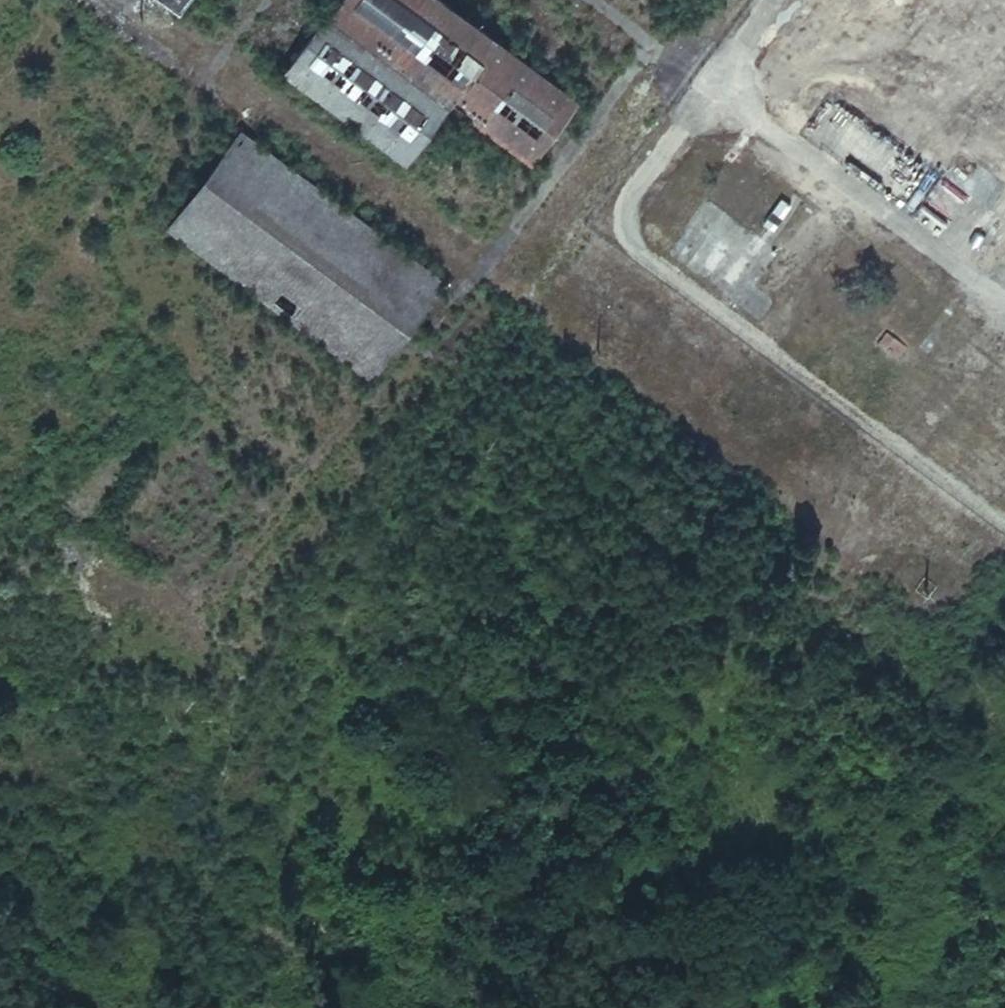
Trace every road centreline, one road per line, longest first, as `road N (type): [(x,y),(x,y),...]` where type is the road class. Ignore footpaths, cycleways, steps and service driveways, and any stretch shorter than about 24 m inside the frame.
road 1 (track): [(589,0),(703,92)]

